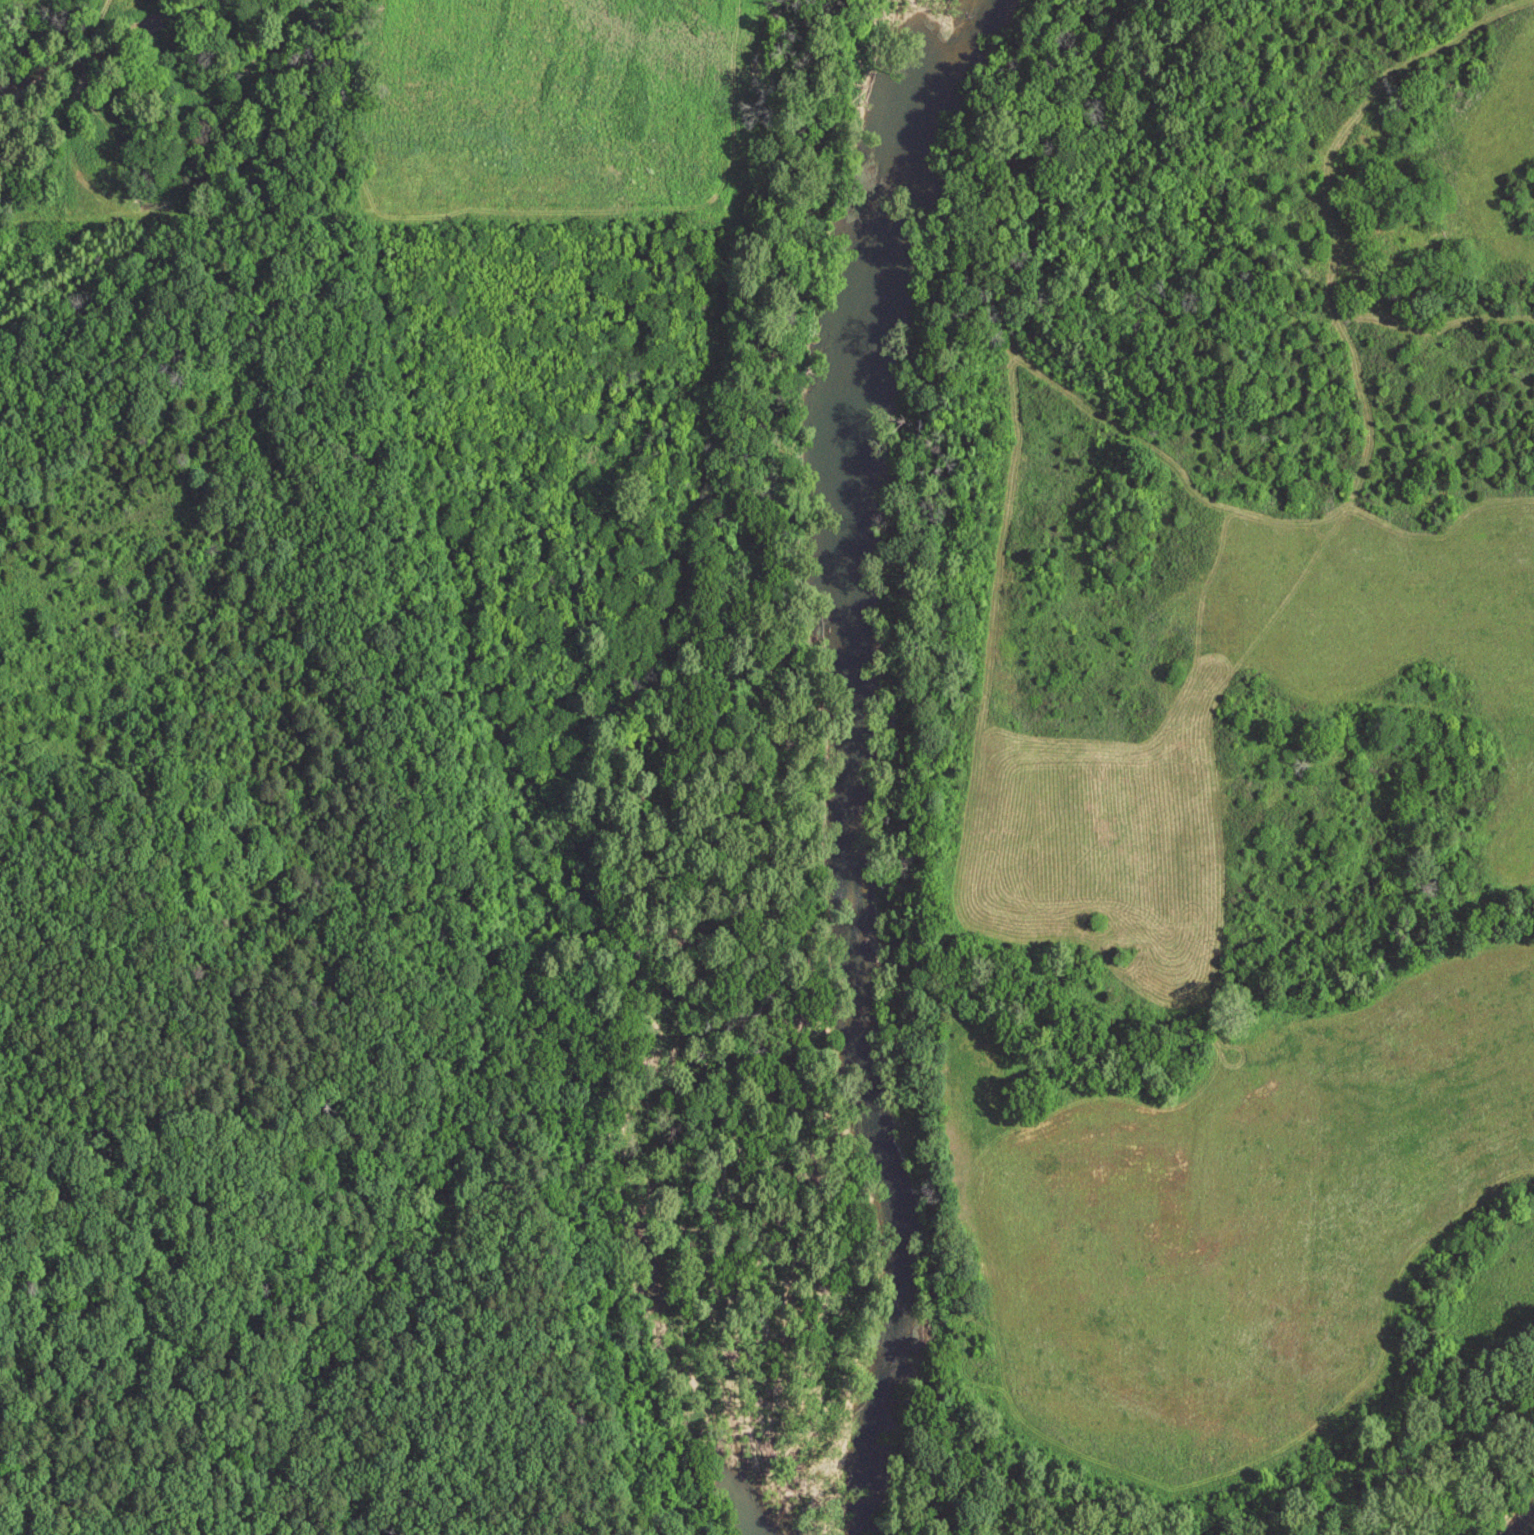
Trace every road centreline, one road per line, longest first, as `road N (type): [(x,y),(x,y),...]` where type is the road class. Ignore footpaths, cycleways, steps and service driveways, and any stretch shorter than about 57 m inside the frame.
road 1 (residential): [(105,0),(62,111),(62,153),(94,190),(149,212)]

